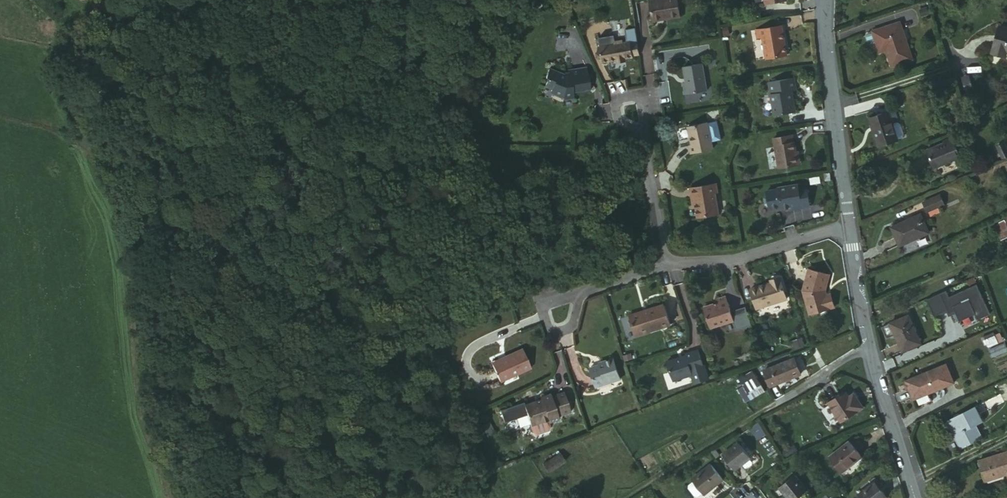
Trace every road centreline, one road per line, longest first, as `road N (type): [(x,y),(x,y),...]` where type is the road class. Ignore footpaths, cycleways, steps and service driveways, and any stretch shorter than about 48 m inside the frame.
road 1 (residential): [(827,0),(849,226)]
road 2 (residential): [(849,226),(729,261),(663,263)]
road 3 (track): [(775,403),(632,497)]
road 4 (residential): [(868,345),(916,497)]
road 5 (residential): [(663,263),(637,134)]
road 6 (residential): [(849,226),(868,345)]

